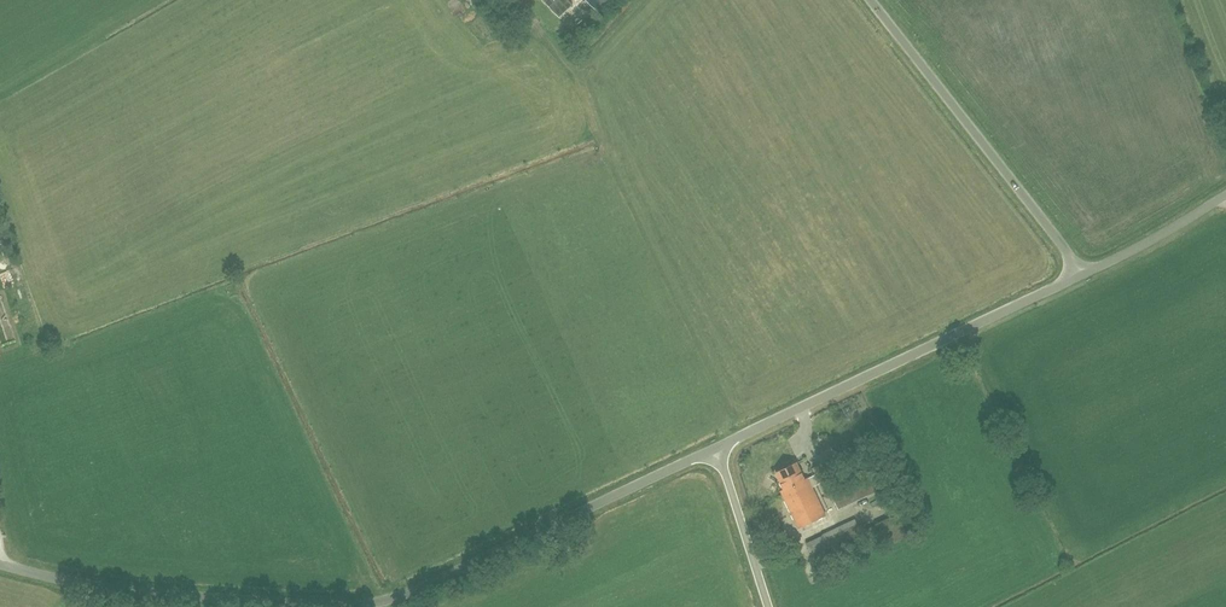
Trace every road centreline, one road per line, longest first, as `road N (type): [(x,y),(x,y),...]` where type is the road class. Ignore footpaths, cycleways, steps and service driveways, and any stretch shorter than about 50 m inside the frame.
road 1 (unclassified): [(0,565),(114,590),(380,603),(715,447)]
road 2 (unclassified): [(715,447),(1081,274)]
road 3 (unclassified): [(1081,274),(870,0)]
road 4 (unclassified): [(768,606),(715,447)]
road 5 (unclassified): [(1081,274),(1225,196)]

